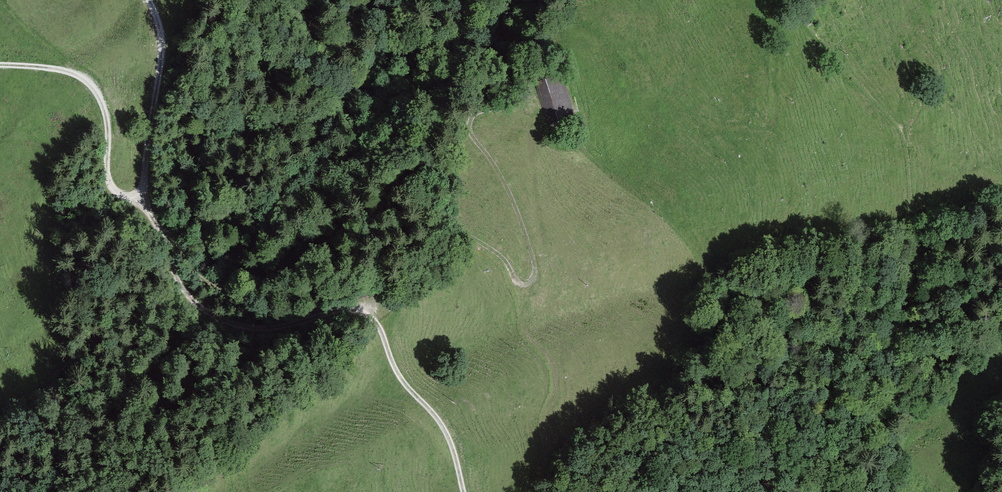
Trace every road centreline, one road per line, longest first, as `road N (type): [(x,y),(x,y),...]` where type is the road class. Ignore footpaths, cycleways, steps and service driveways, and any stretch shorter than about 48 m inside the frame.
road 1 (track): [(151,0),(164,37),(146,139),(147,198),(189,297),(244,327),(272,328),(350,303),(368,307),(383,320),(393,376),(456,441),(461,491)]
road 2 (track): [(538,491),(556,374),(523,327),(522,290),(495,247),(445,218),(391,209),(345,223),(267,279),(227,292),(196,279),(155,219)]
road 3 (track): [(522,290),(535,282),(521,221),(485,150),(461,123),(466,111),(523,111),(558,143)]
road 4 (track): [(0,63),(82,71),(107,118),(107,190),(147,198)]

